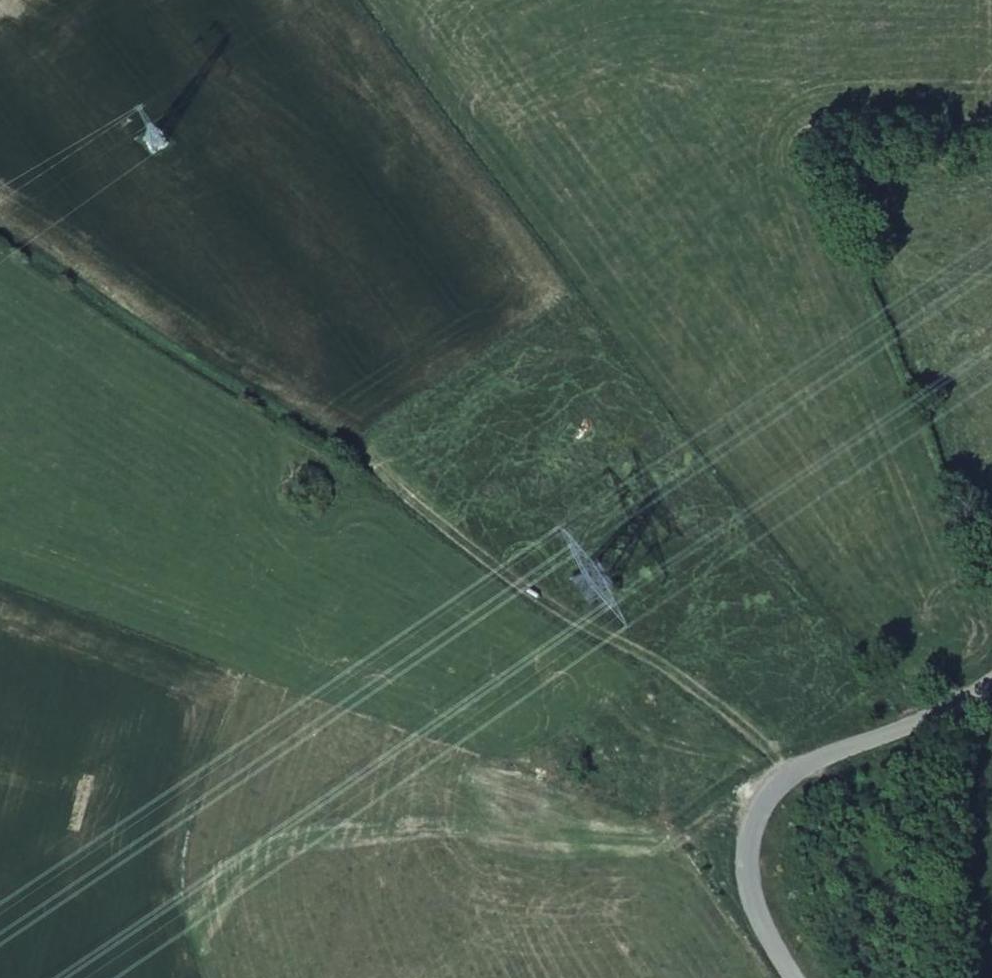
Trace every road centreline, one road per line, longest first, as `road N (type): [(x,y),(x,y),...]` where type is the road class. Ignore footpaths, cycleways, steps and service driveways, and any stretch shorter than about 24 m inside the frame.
road 1 (unclassified): [(991,678),(775,785),(756,818),(749,892),(795,977)]

